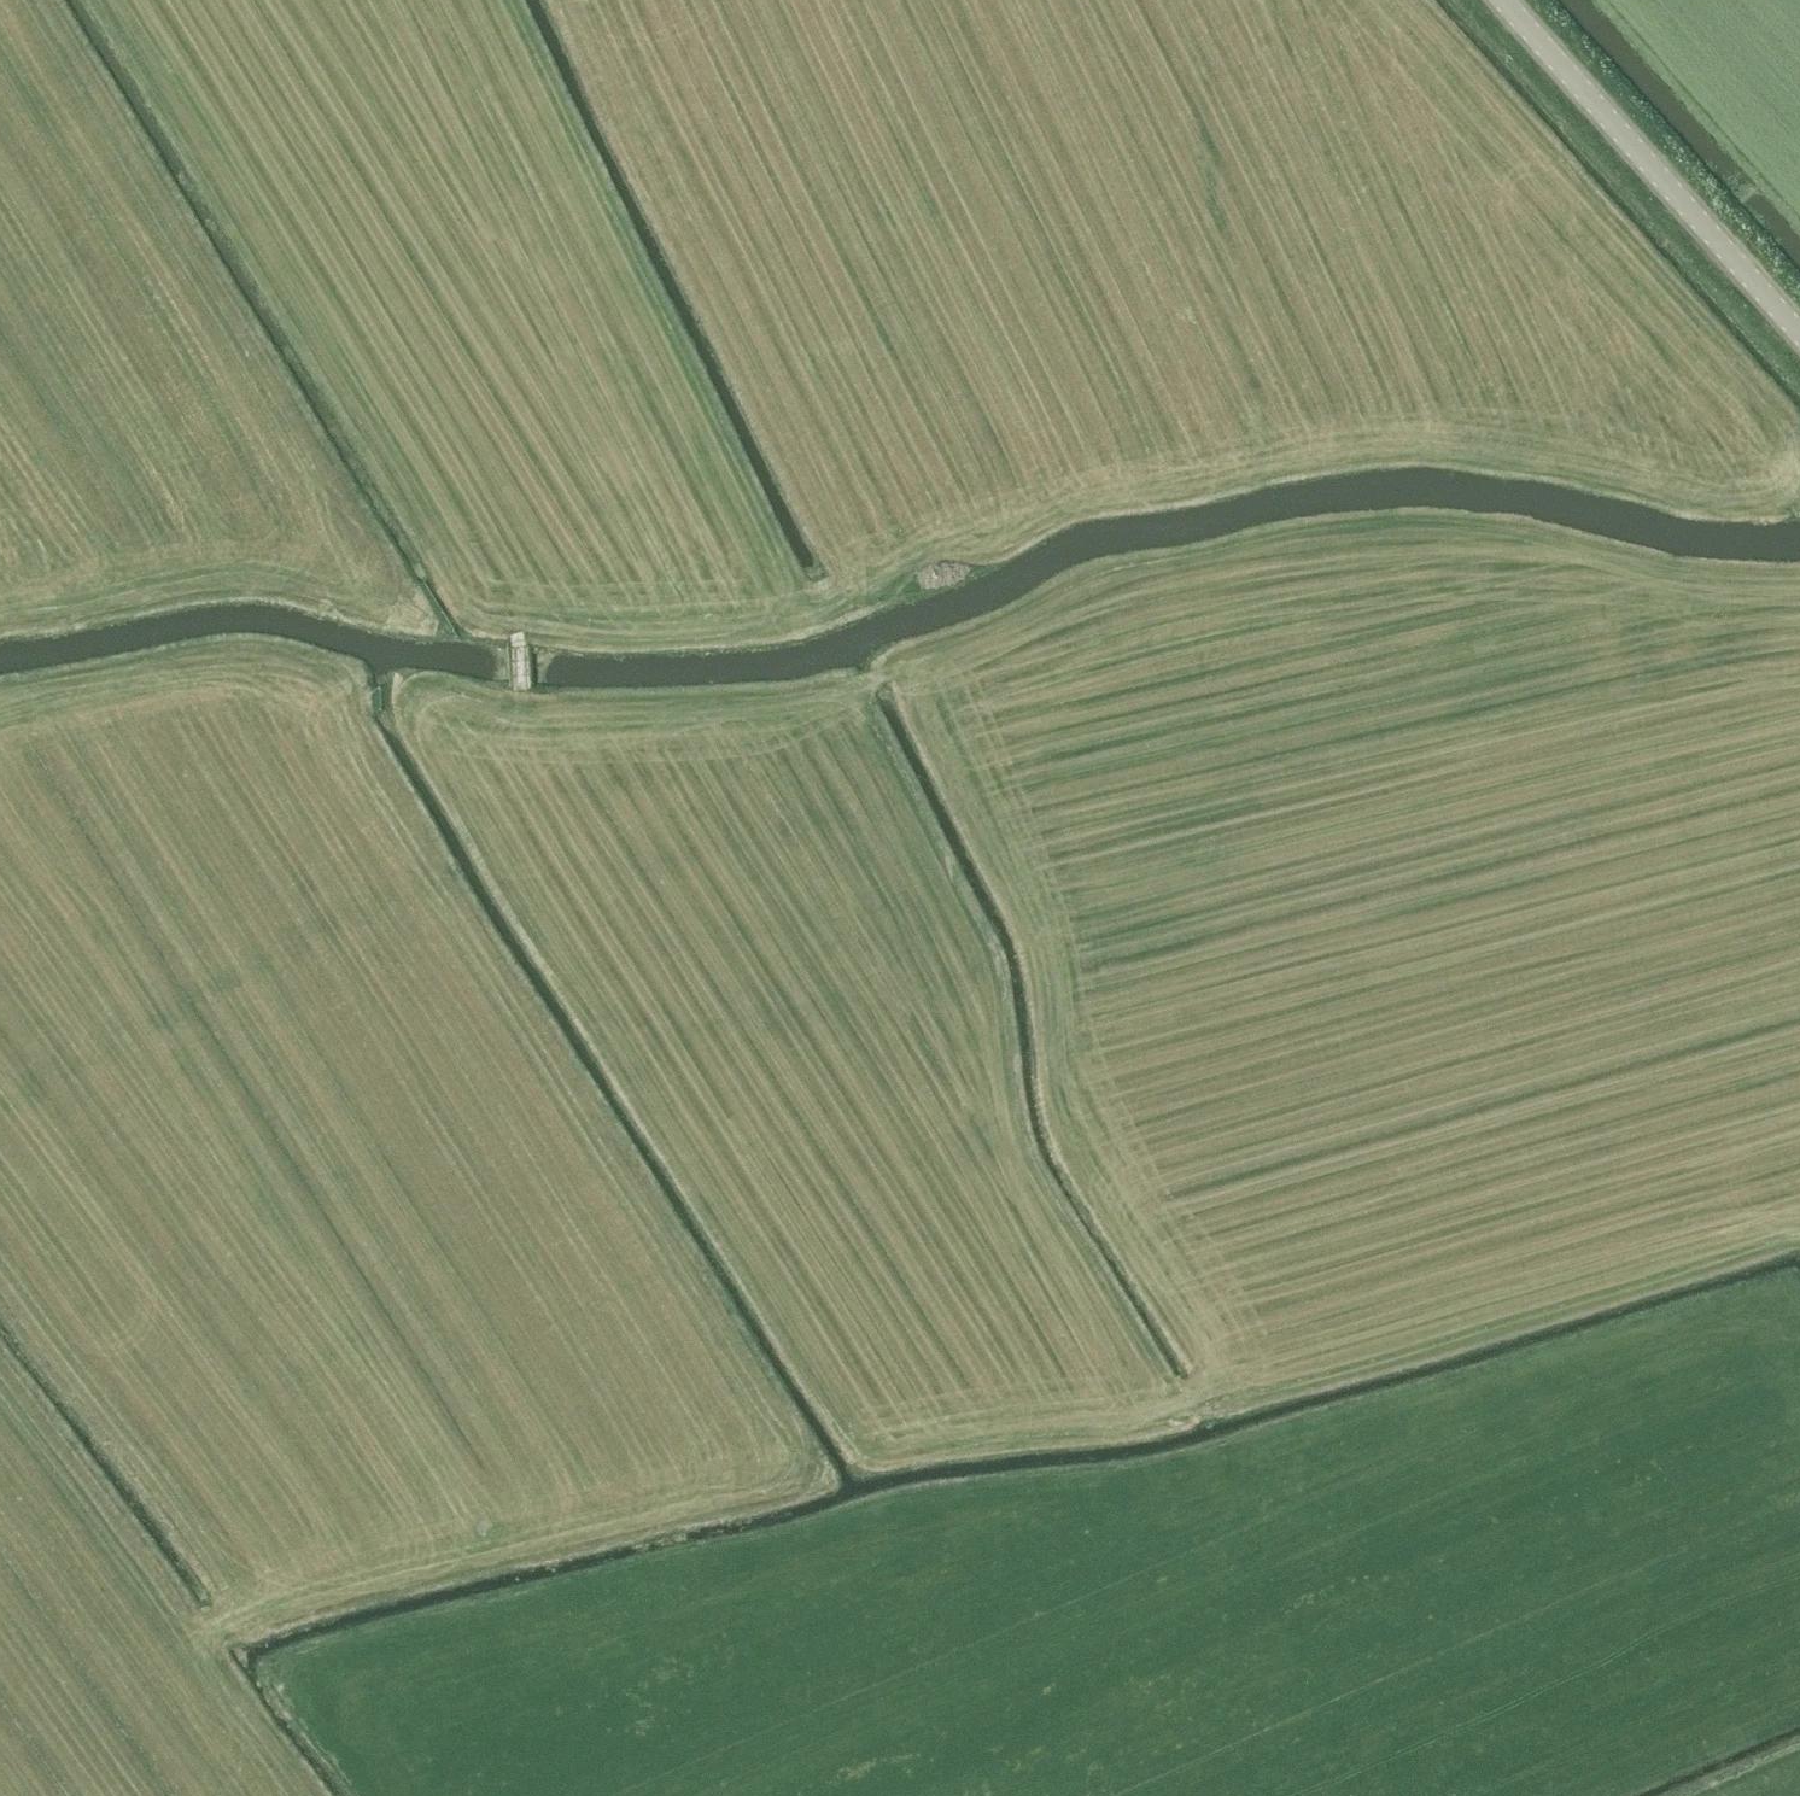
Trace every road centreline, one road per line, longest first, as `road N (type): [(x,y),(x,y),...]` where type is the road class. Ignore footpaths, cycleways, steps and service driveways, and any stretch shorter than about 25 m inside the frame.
road 1 (track): [(111,0),(451,564),(505,609),(515,628),(519,695)]
road 2 (tertiary): [(1799,335),(1502,0)]

